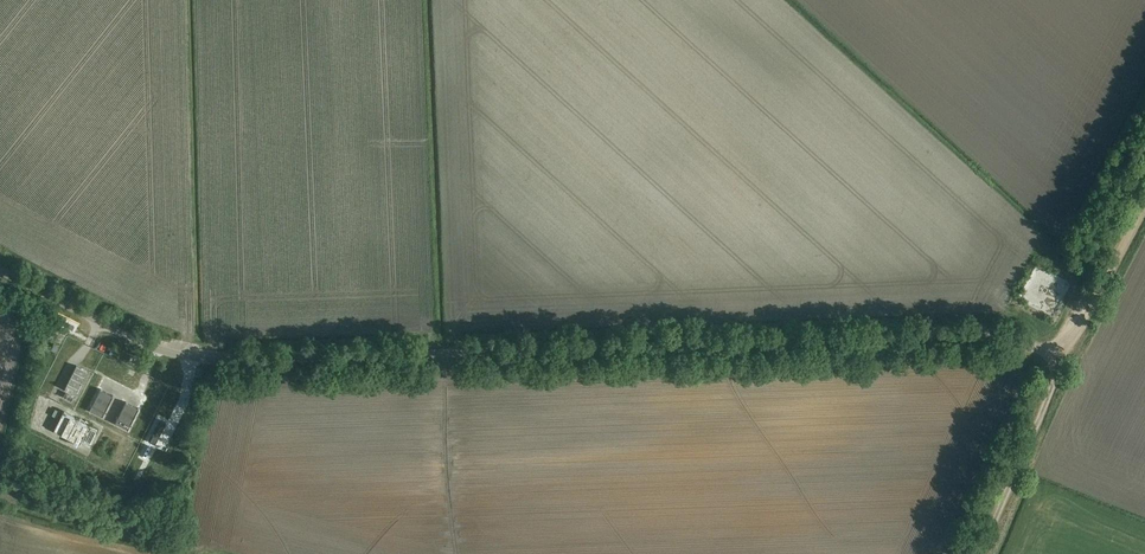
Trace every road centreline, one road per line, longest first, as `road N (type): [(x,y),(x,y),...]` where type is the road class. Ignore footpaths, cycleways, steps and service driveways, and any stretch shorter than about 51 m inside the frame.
road 1 (unclassified): [(1064,355),(965,336),(211,361),(156,350),(0,270)]
road 2 (track): [(982,553),(1064,355)]
road 3 (track): [(1144,197),(1064,355)]

